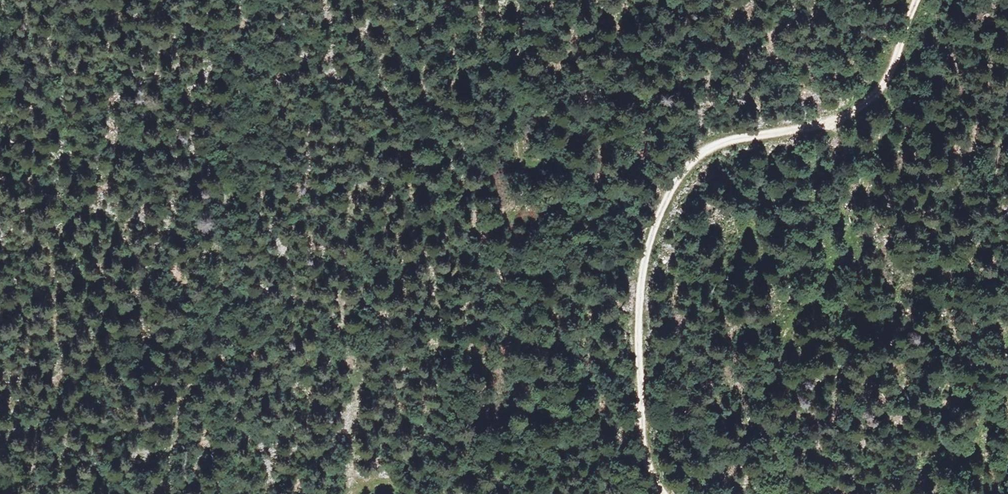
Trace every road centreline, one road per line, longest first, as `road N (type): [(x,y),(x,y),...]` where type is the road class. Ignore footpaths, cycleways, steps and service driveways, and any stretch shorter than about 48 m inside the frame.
road 1 (track): [(665,493),(643,437),(639,367),(641,281),(661,213),(690,165),(719,144),(830,123),(873,98),(917,0)]

